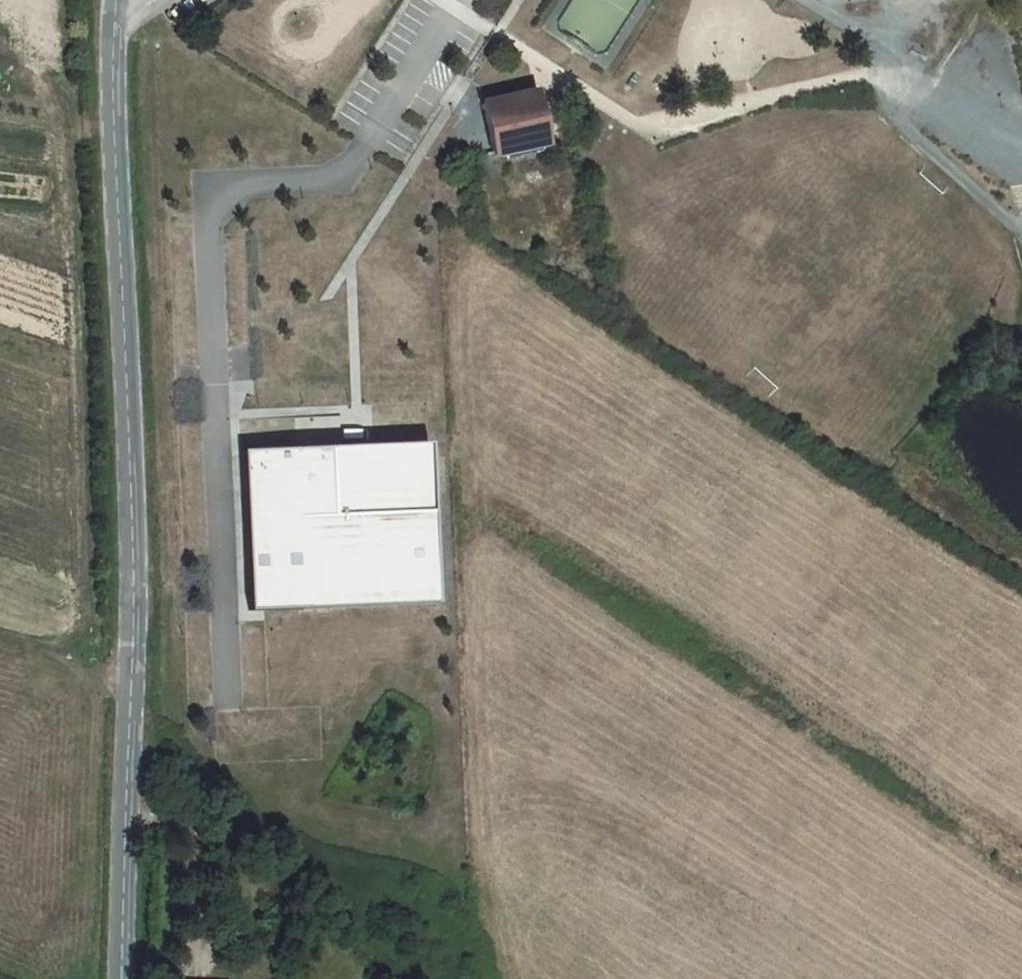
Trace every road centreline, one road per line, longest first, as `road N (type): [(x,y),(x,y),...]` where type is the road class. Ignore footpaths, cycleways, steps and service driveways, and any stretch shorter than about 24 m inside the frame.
road 1 (tertiary): [(117,0),(134,549),(123,978)]

